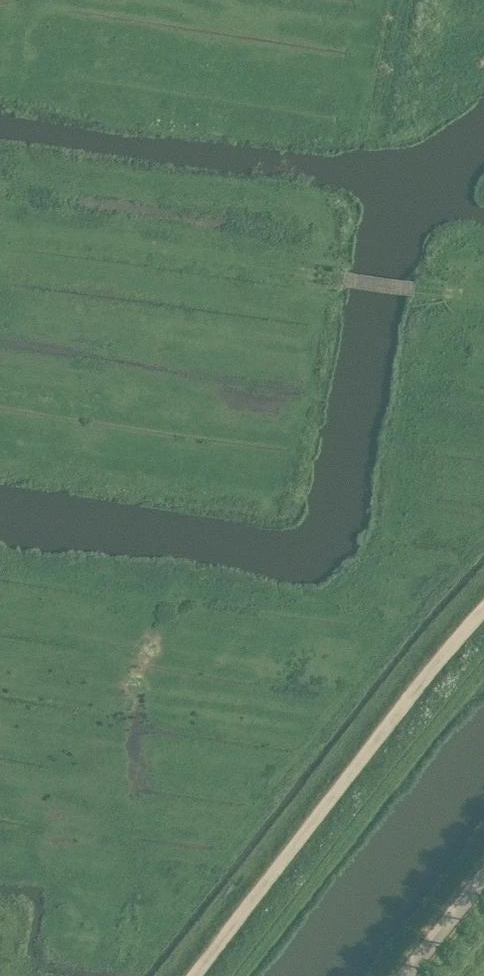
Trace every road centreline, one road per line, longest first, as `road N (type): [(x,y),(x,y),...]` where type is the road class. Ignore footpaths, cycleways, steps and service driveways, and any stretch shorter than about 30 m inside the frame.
road 1 (track): [(196,975),(416,689),(483,614)]

